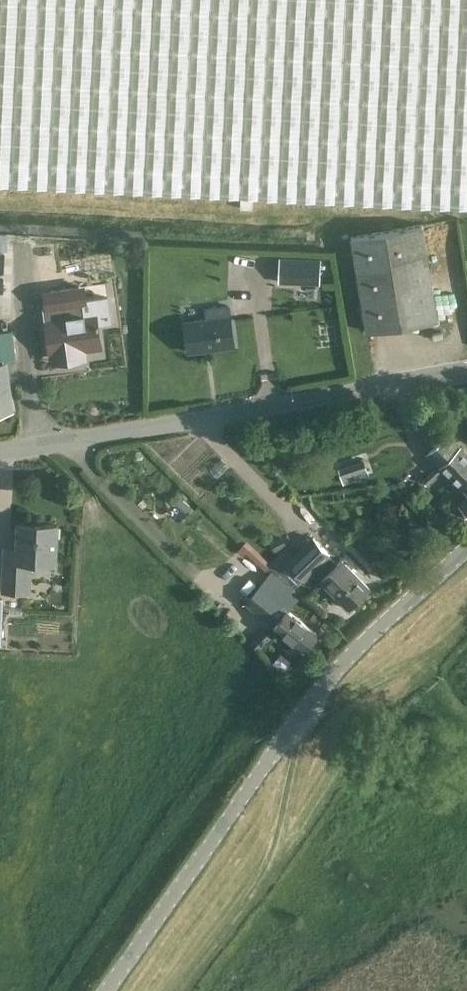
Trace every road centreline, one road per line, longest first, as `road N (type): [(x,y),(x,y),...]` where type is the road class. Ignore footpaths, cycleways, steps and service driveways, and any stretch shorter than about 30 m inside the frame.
road 1 (tertiary): [(115,990),(325,686),(466,546)]
road 2 (unclassified): [(0,452),(466,371)]

